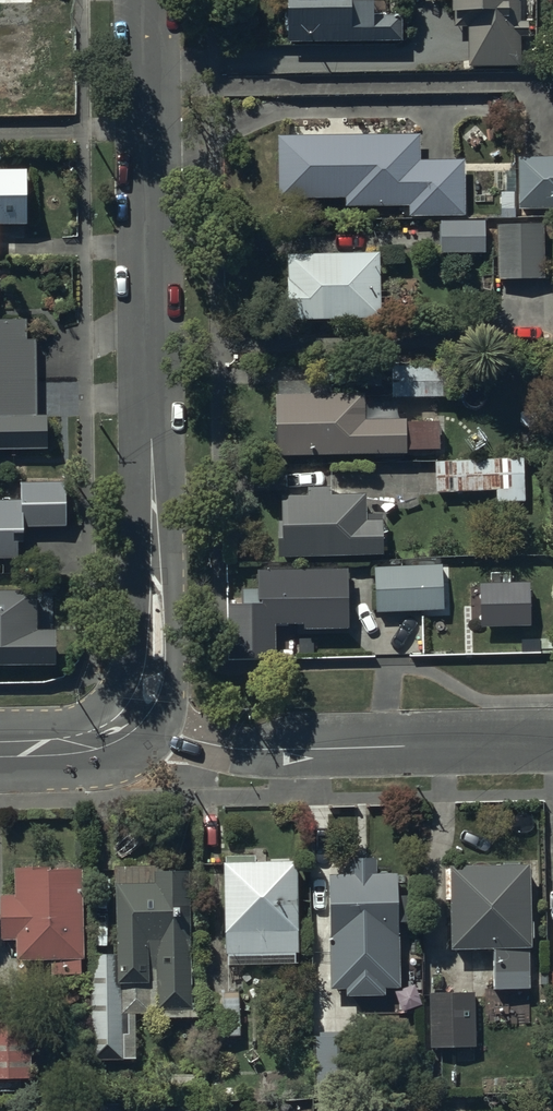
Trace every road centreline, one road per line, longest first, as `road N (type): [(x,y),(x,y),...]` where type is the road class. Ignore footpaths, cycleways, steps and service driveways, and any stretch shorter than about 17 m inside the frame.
road 1 (tertiary): [(127,719),(151,669),(153,637),(144,0)]
road 2 (unclassified): [(127,719),(234,749),(552,743)]
road 3 (tertiary): [(0,749),(74,743),(127,719)]

